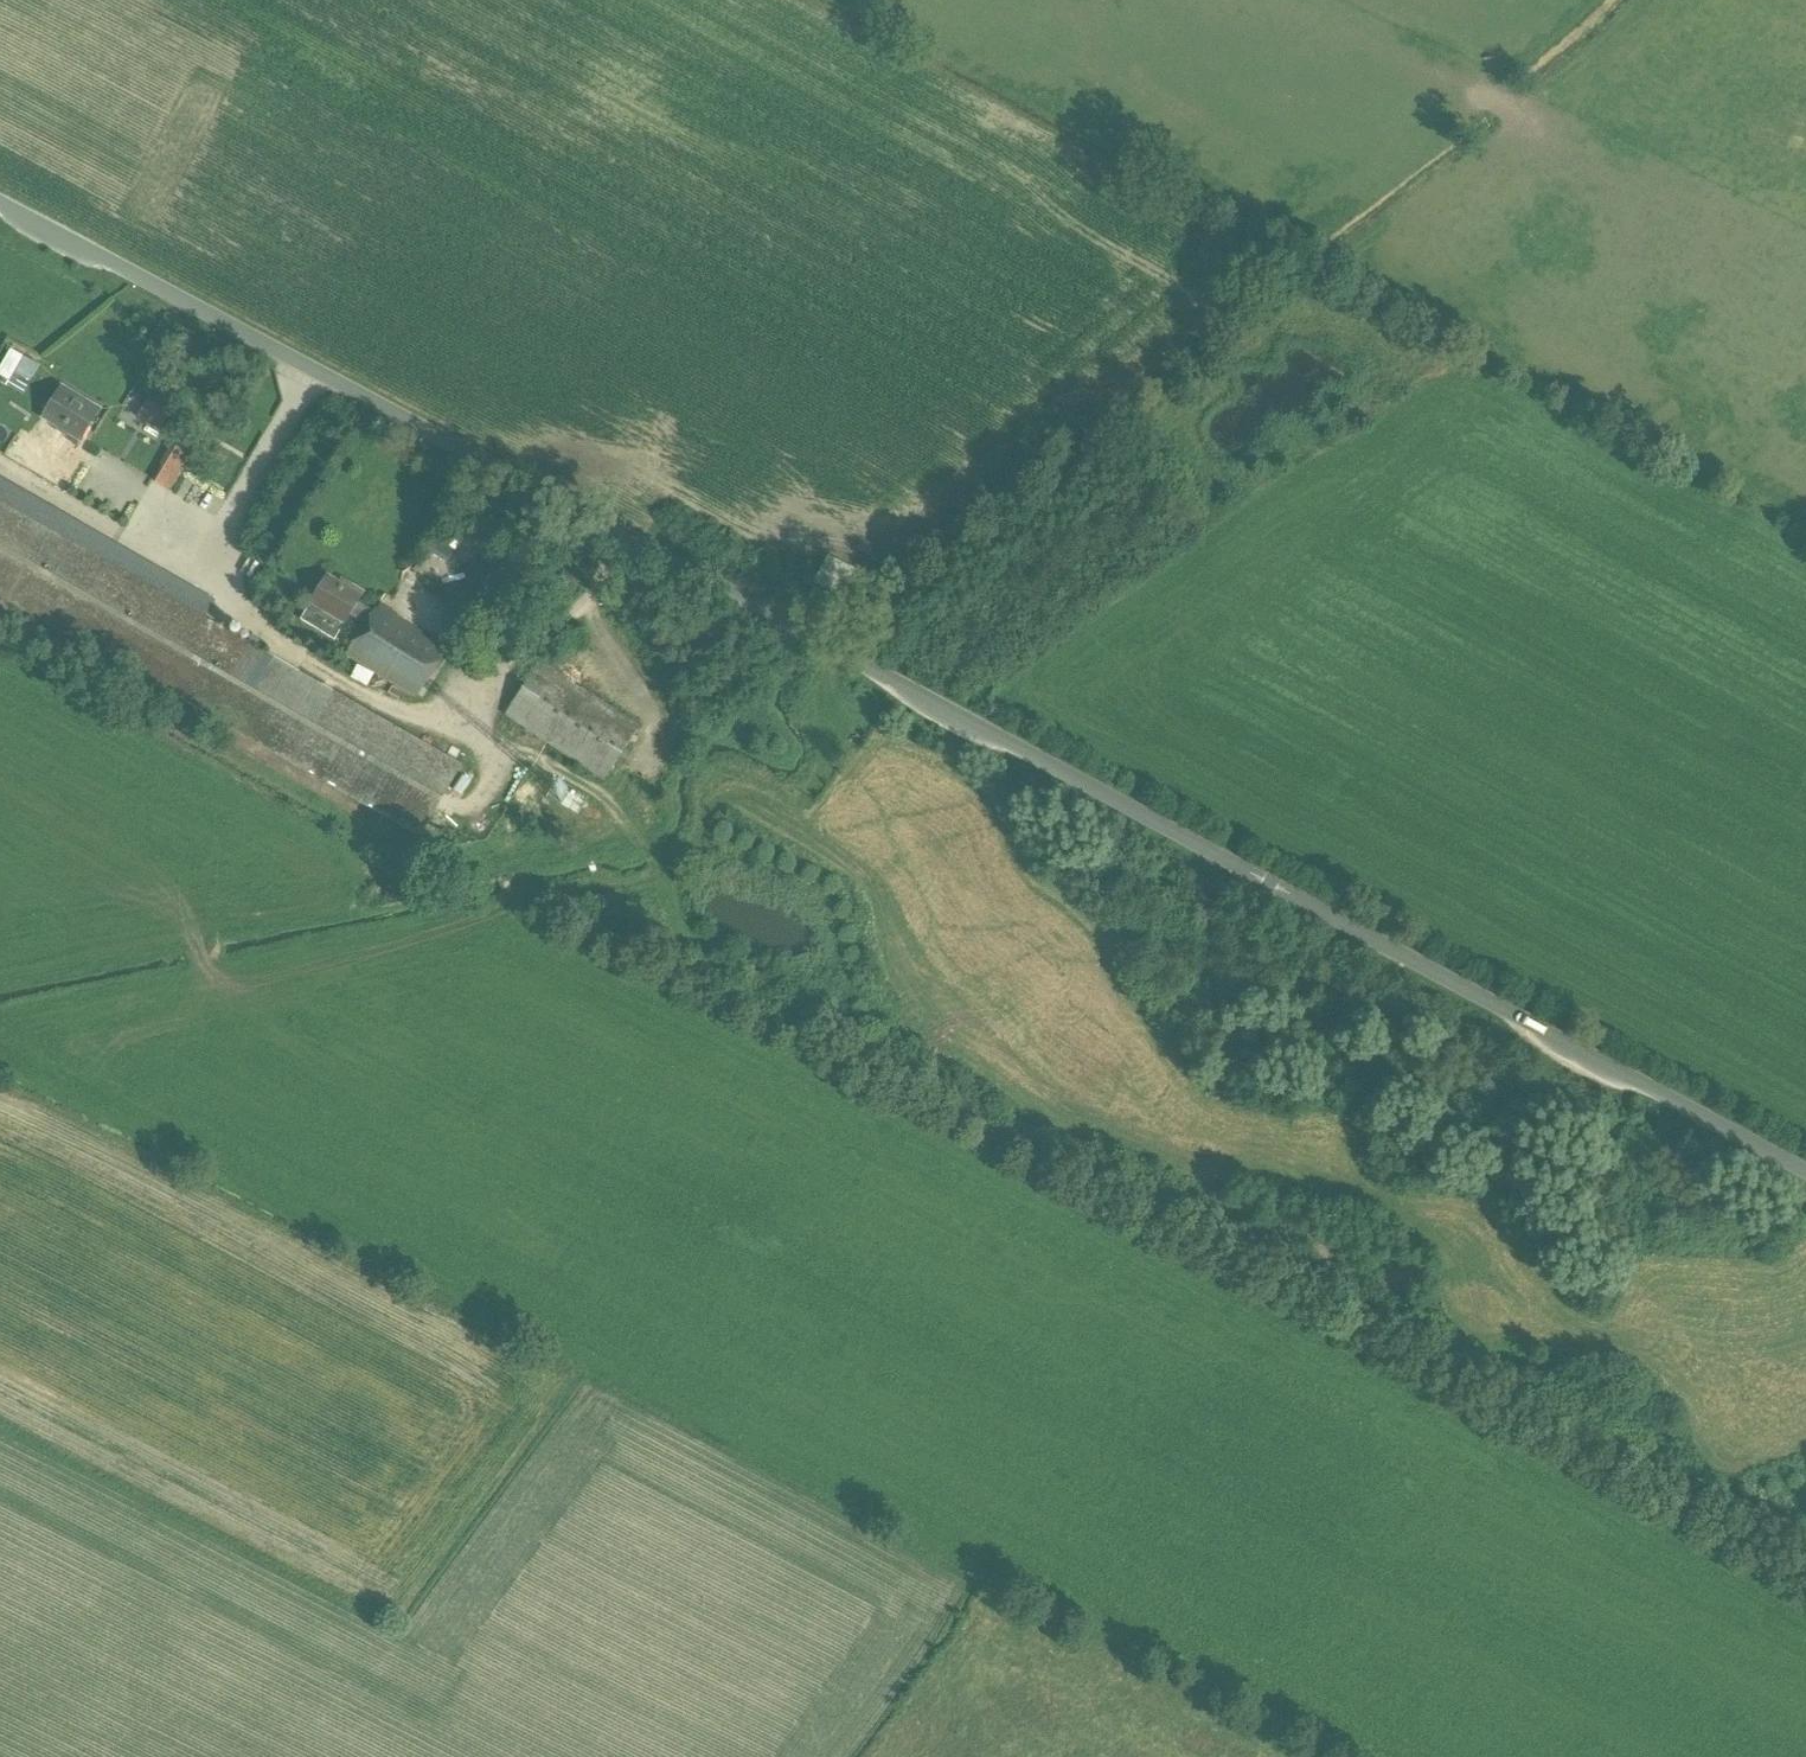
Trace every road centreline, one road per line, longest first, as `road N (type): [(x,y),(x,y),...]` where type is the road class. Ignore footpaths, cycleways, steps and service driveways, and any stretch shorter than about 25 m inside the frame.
road 1 (unclassified): [(1805,1172),(0,205)]

